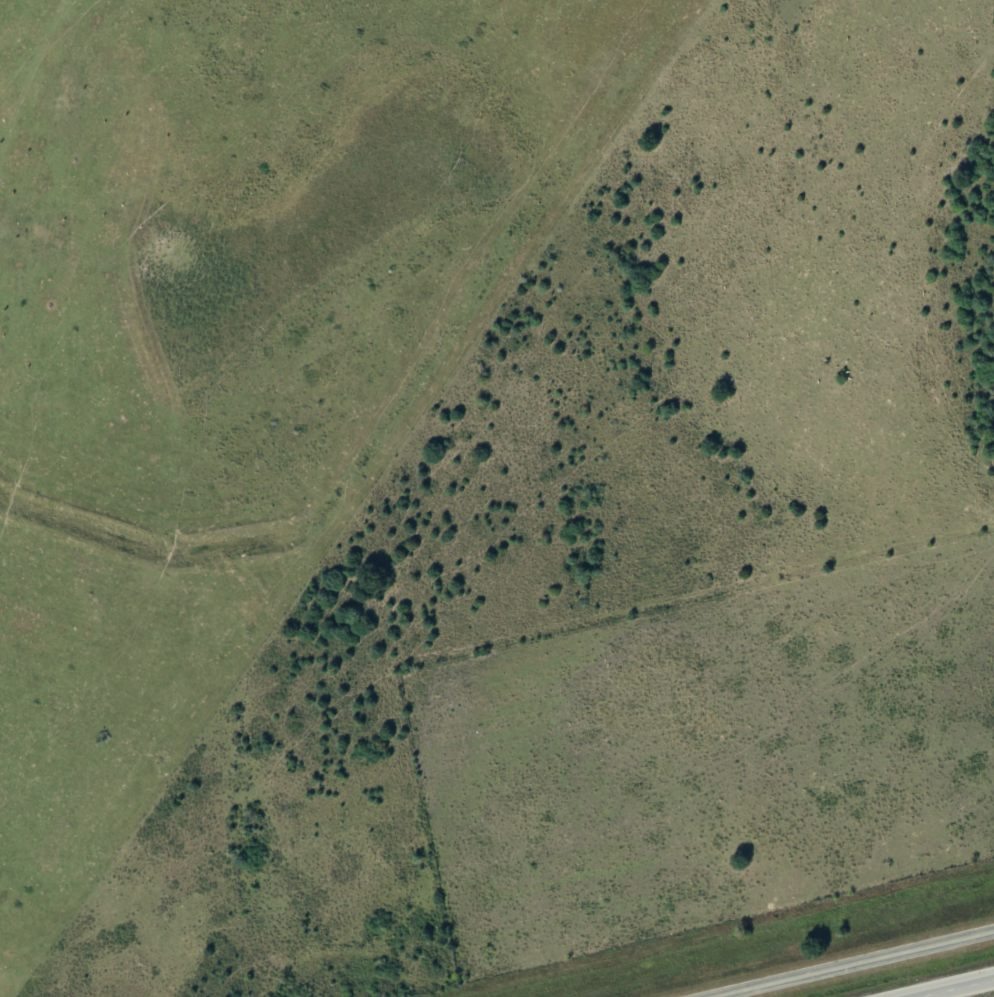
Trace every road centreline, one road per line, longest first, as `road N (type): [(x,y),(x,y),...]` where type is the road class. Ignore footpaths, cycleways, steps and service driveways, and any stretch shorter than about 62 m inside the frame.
road 1 (tertiary): [(993,932),(713,996)]

